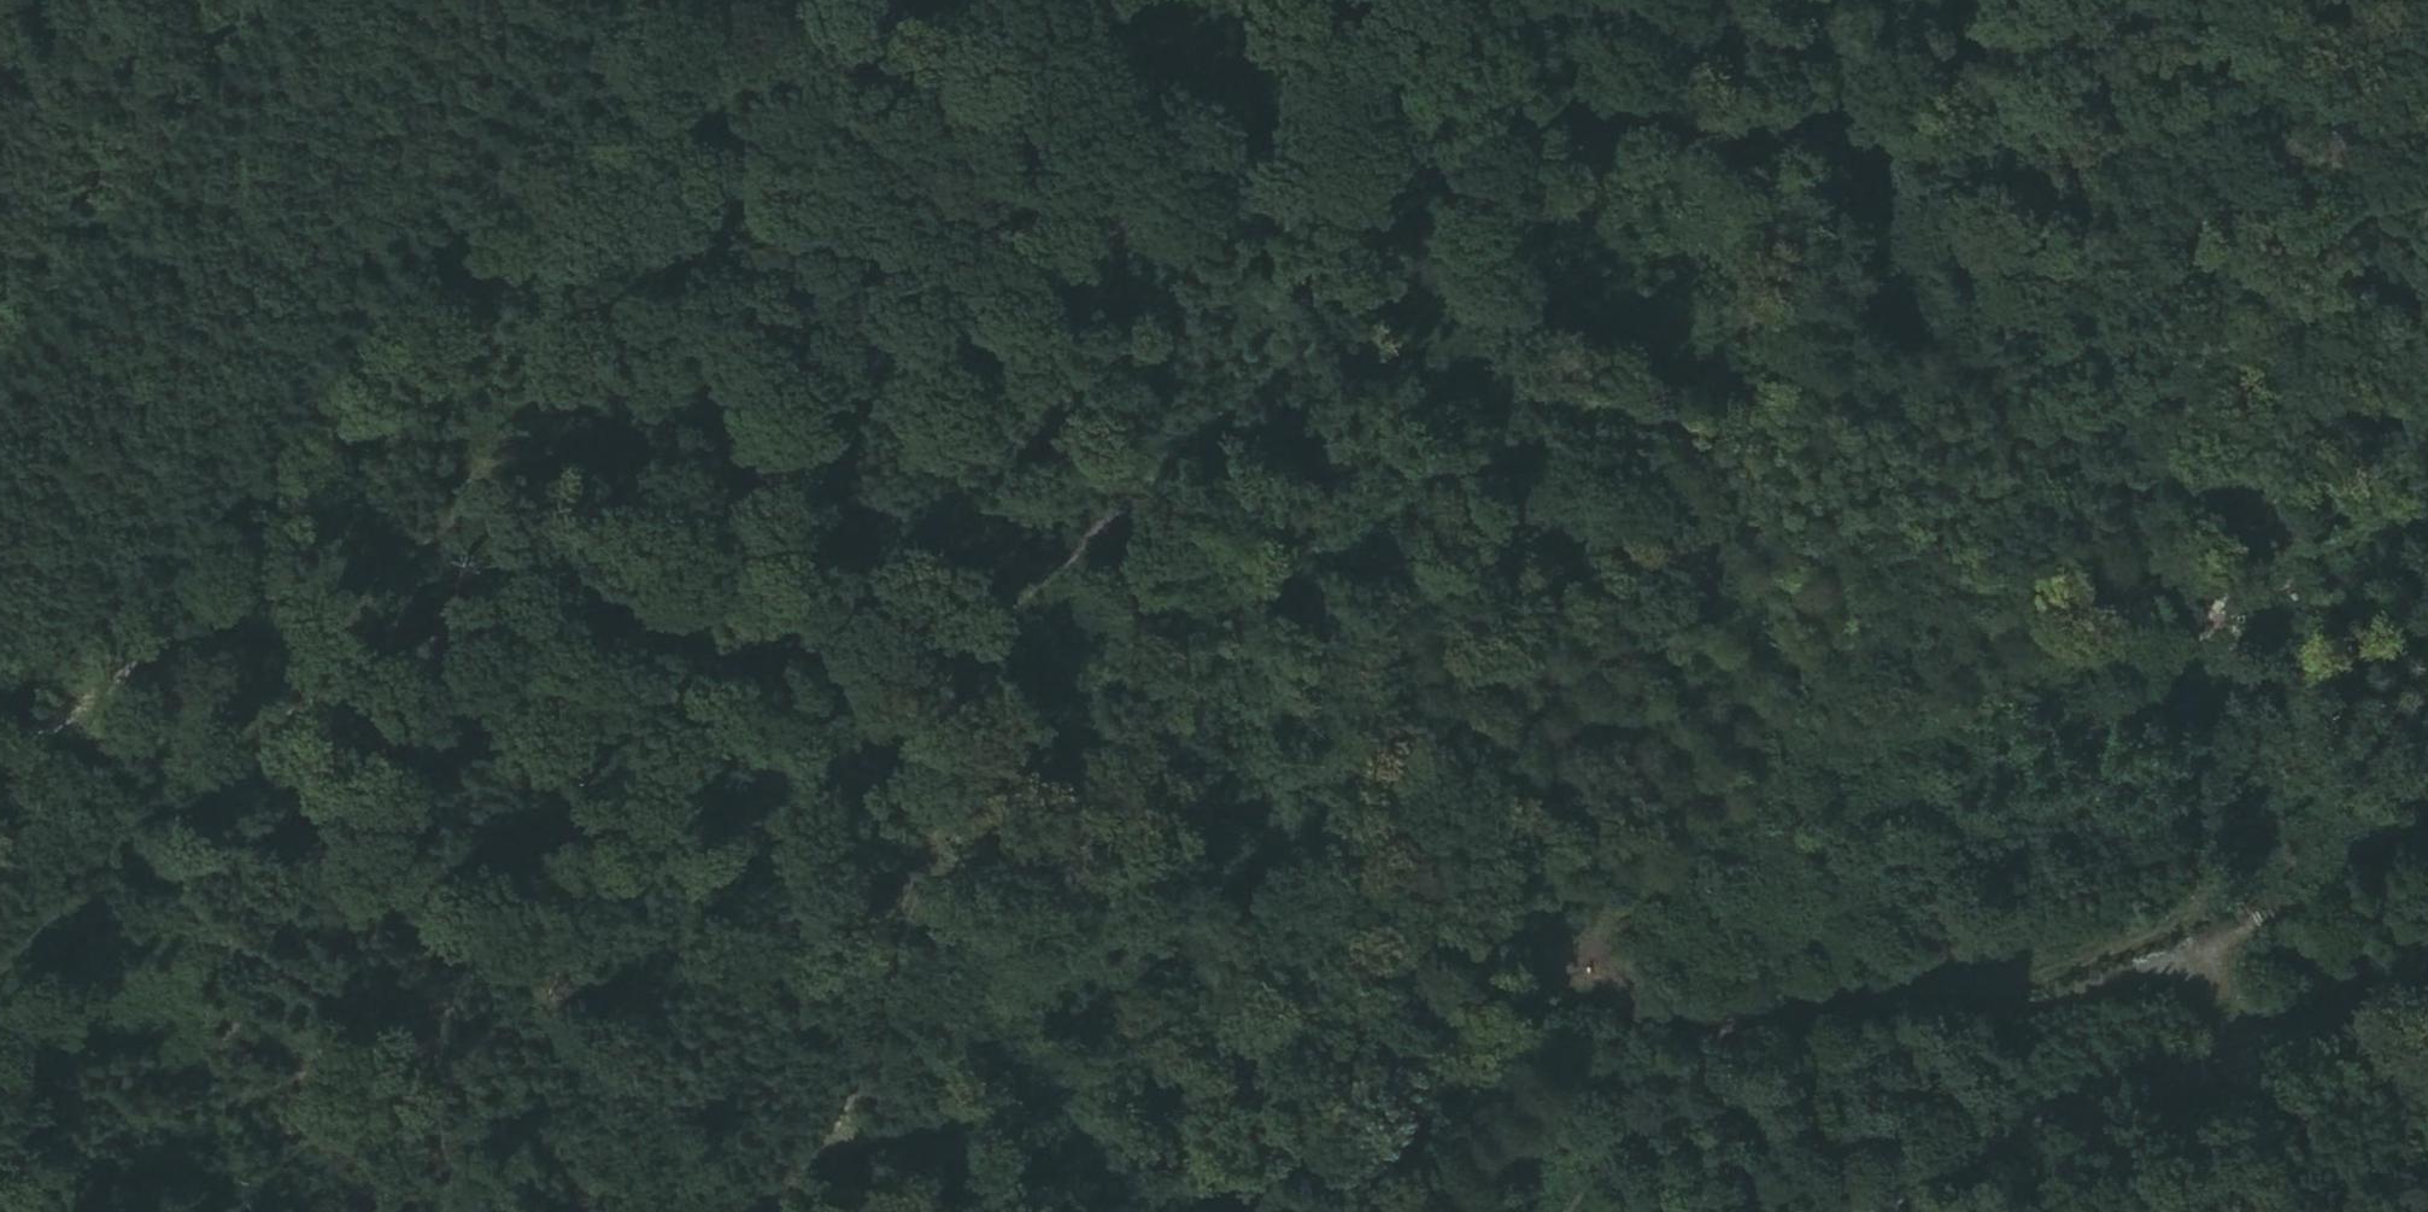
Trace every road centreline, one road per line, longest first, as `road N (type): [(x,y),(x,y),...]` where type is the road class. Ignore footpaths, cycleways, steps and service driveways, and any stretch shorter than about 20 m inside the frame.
road 1 (track): [(0,724),(283,452),(676,0)]
road 2 (tertiary): [(2427,985),(2086,1111),(1900,1211)]

